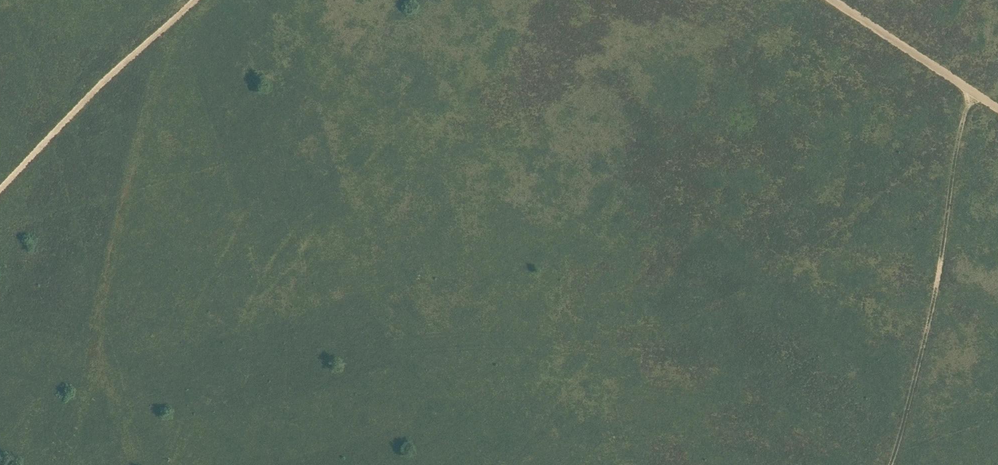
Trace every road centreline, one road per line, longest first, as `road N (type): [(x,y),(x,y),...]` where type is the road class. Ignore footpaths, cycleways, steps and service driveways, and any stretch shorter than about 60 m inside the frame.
road 1 (track): [(890,464),(932,311),(953,165),(975,94)]
road 2 (track): [(196,0),(0,191)]
road 3 (track): [(834,0),(997,108)]

